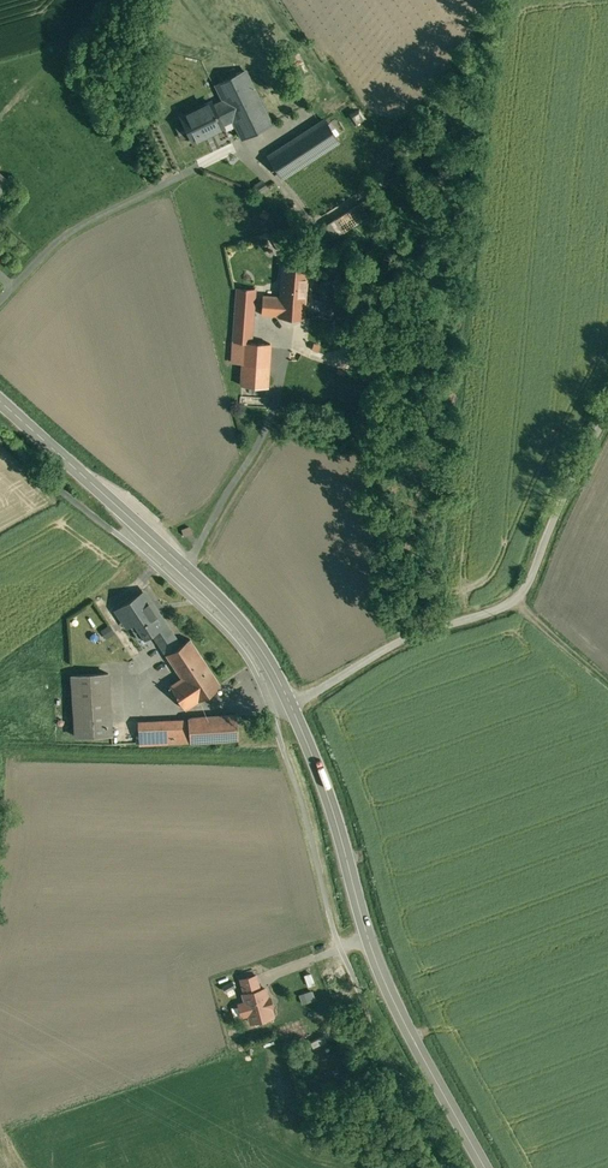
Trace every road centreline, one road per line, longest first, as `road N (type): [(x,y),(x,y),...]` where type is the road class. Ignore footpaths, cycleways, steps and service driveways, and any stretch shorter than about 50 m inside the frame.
road 1 (secondary): [(294,707),(370,940),(413,1038),(485,1167)]
road 2 (unclassified): [(607,413),(512,603),(409,641),(294,707)]
road 3 (secondary): [(0,400),(211,592),(259,646),(294,707)]

